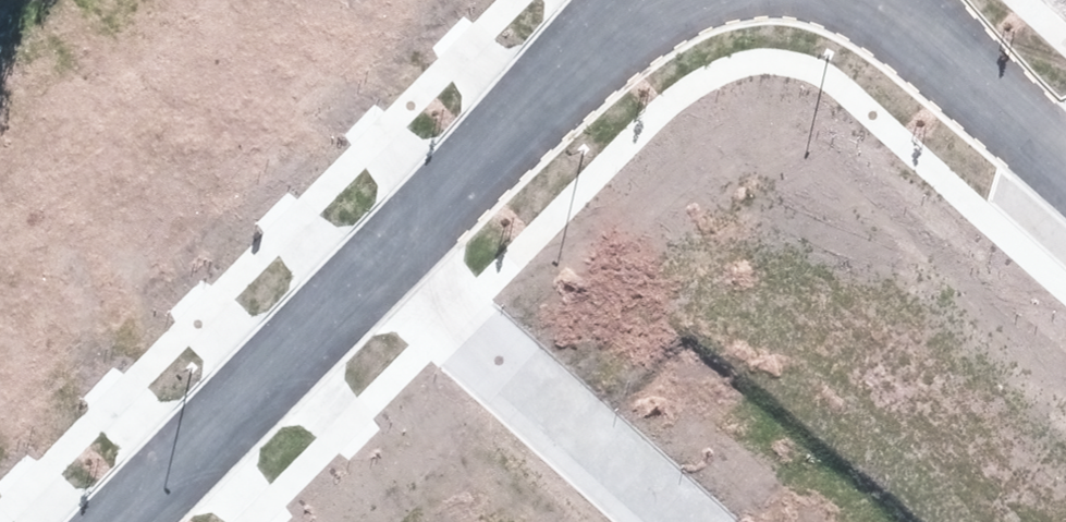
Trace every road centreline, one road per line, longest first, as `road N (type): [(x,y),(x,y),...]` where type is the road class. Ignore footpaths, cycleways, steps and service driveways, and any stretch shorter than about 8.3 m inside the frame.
road 1 (residential): [(678,521),(388,252)]
road 2 (residential): [(388,252),(121,521)]
road 3 (residential): [(670,0),(388,252)]
road 4 (residential): [(1065,167),(891,12),(853,0)]

